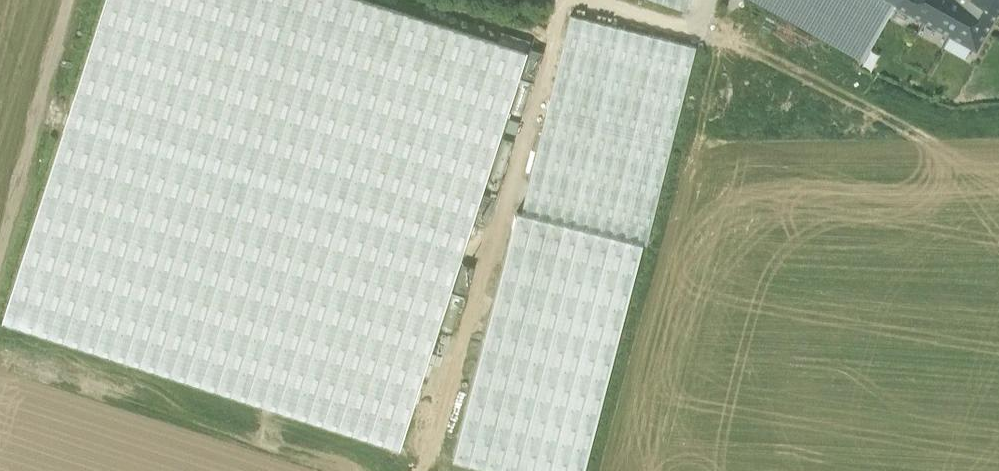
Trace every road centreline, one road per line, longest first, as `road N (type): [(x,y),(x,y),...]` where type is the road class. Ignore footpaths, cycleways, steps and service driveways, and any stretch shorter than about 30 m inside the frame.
road 1 (track): [(75,0),(0,266)]

